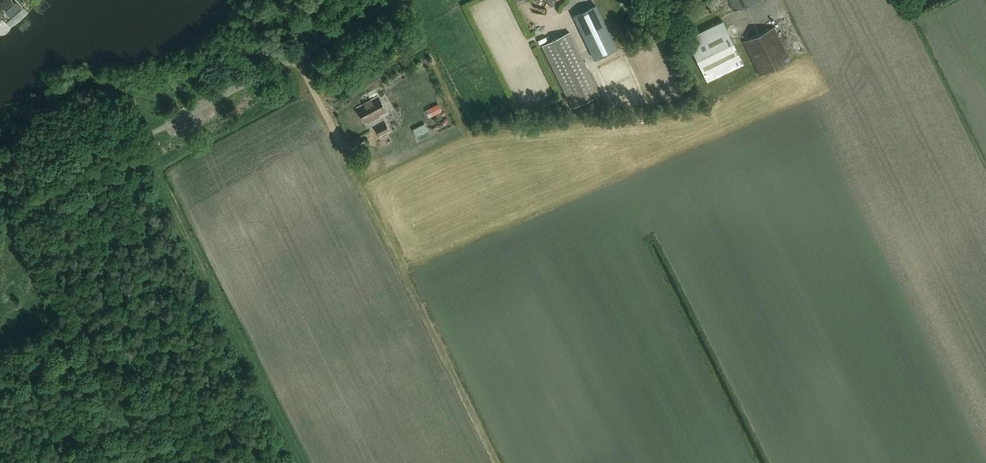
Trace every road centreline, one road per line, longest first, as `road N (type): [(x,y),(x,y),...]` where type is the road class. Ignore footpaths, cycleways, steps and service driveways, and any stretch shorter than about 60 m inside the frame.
road 1 (unclassified): [(265,72),(400,0)]

